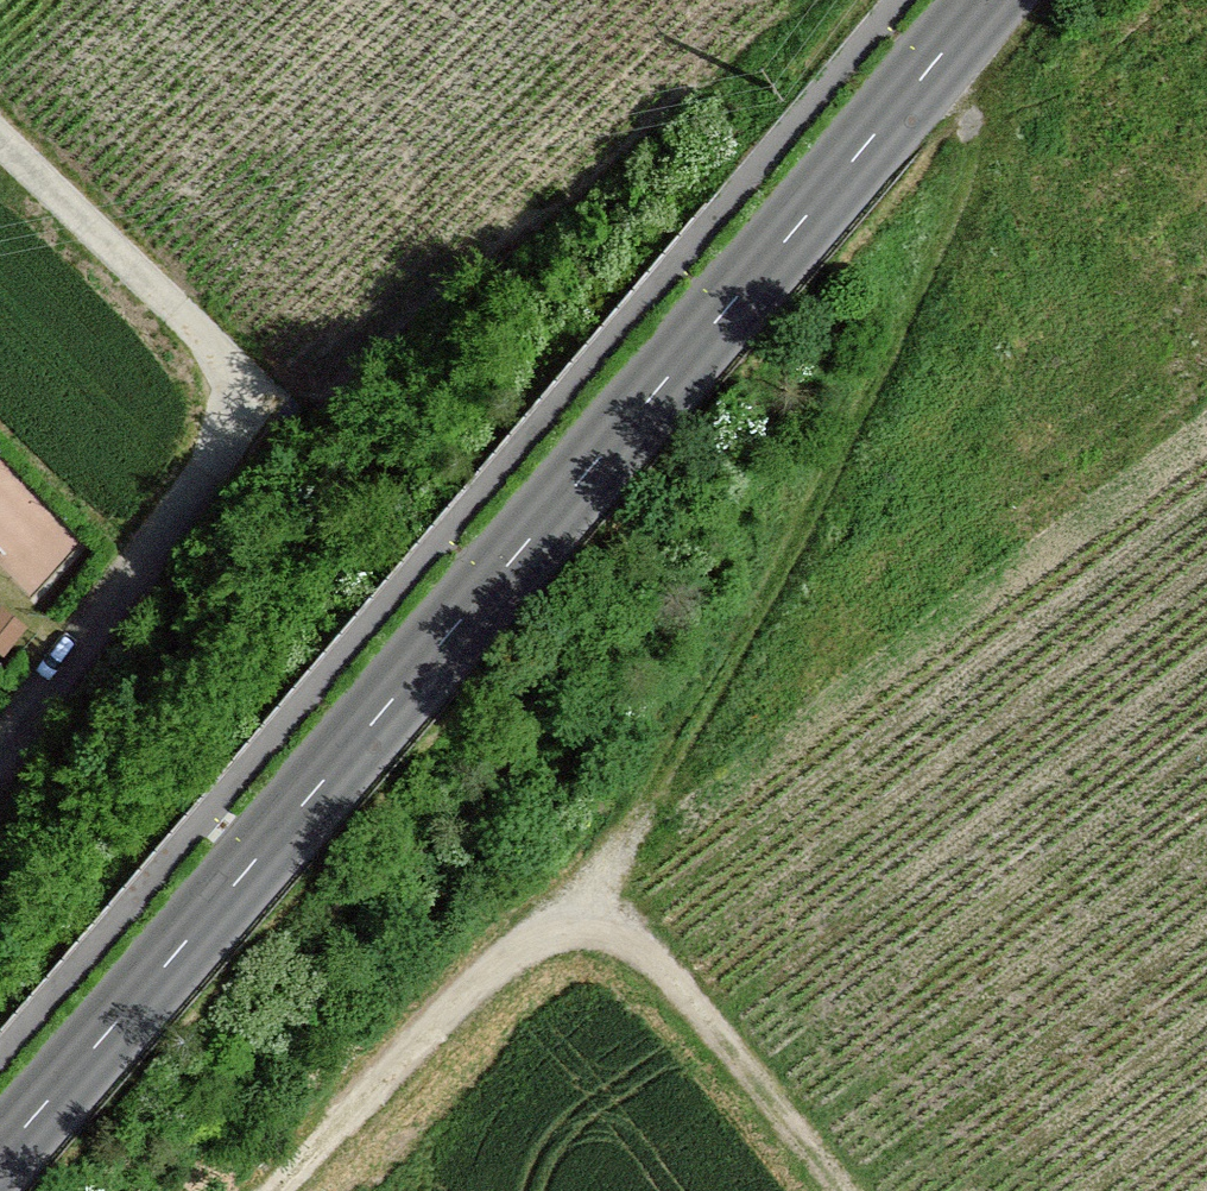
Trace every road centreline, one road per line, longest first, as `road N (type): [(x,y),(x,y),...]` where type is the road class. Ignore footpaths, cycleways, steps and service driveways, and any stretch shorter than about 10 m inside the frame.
road 1 (tertiary): [(0,1156),(975,0)]
road 2 (track): [(591,919),(758,604),(981,141),(914,73)]
road 3 (track): [(274,1190),(504,952),(530,931),(569,918),(619,926),(644,944),(838,1190)]
road 4 (unclassified): [(0,748),(205,472),(238,397)]
road 5 (track): [(238,397),(200,332),(0,139)]

